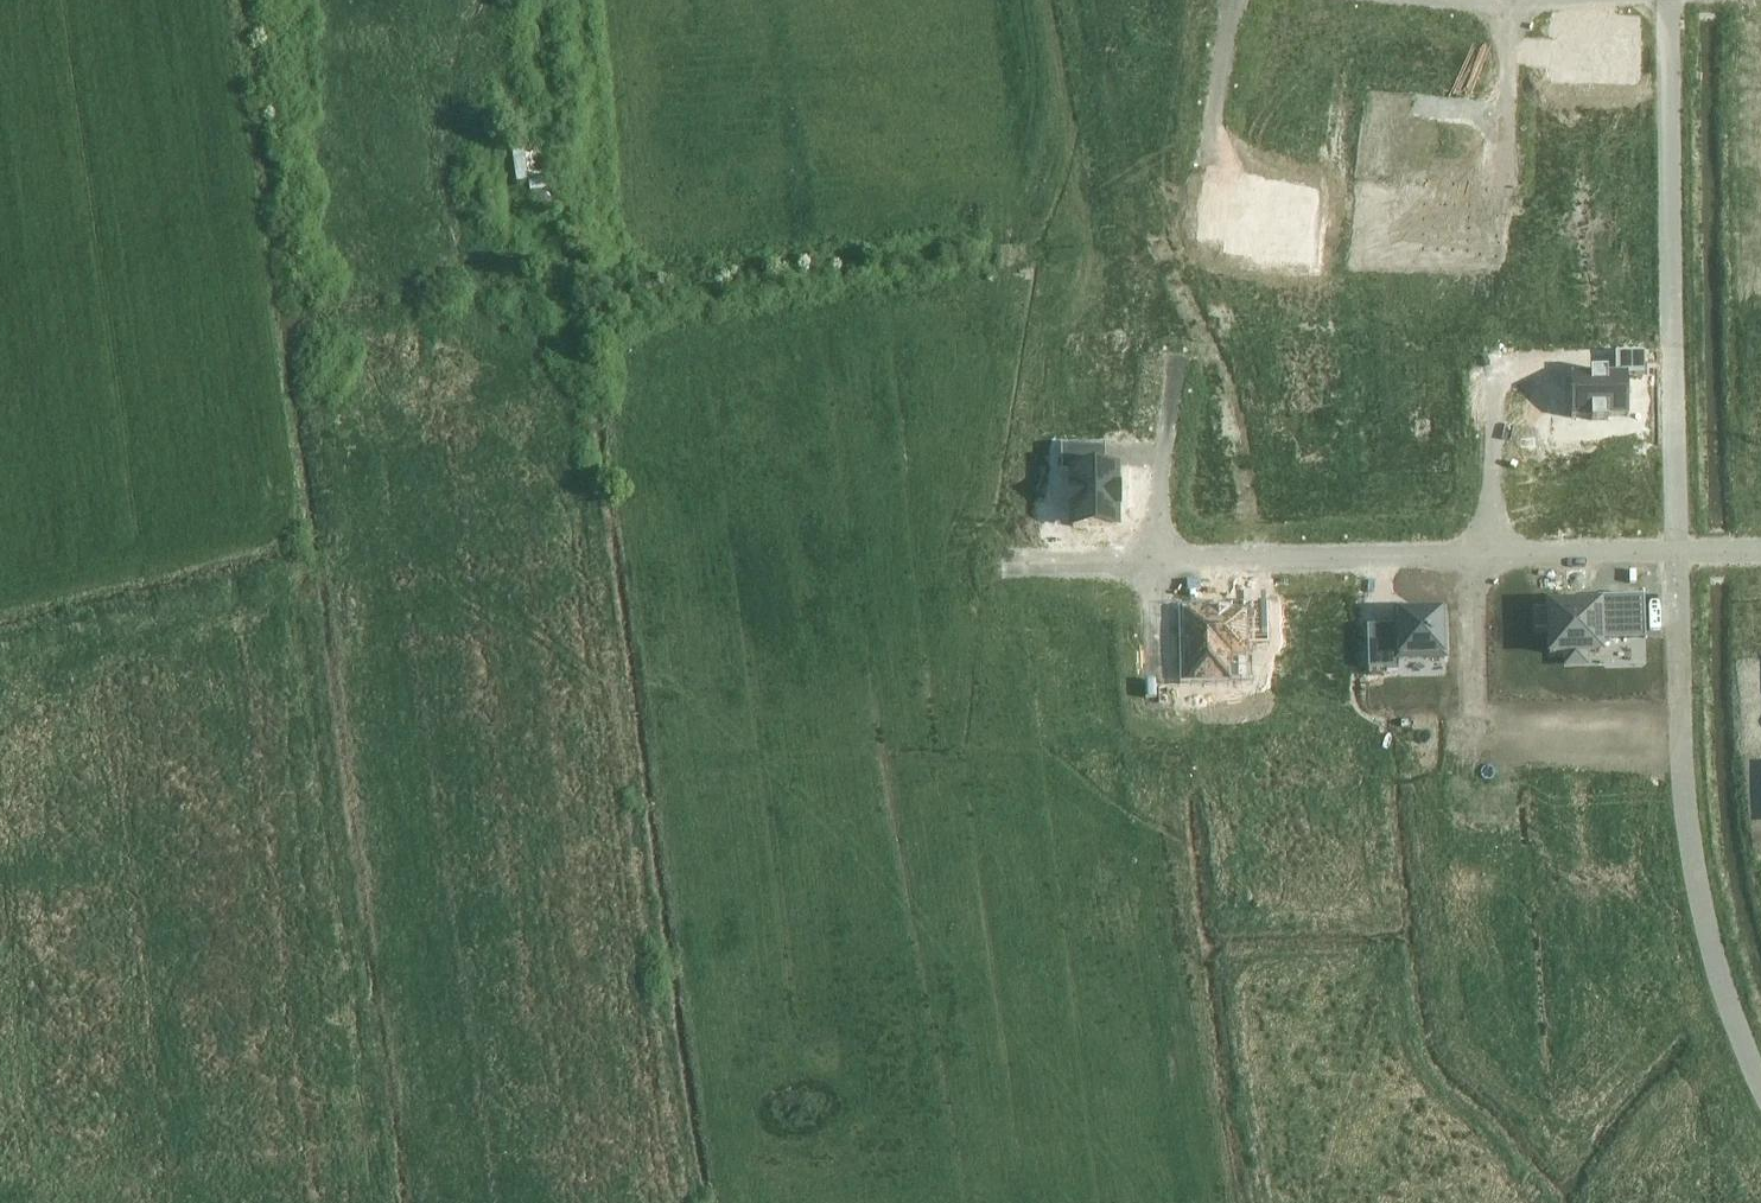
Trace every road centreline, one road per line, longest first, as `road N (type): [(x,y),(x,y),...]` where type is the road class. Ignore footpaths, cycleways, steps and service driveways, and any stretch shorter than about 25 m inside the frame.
road 1 (residential): [(1210,1183),(1544,1179),(1478,674),(1475,587),(1493,555)]
road 2 (residential): [(823,544),(839,1188)]
road 3 (residential): [(1210,1183),(1158,701),(1151,557)]
road 4 (residential): [(245,0),(120,291),(379,418)]
road 5 (residential): [(963,0),(891,194),(823,544)]
road 6 (residential): [(425,420),(487,91),(285,0)]
road 7 (residential): [(429,1193),(839,1188)]
road 8 (residential): [(411,854),(7,864)]
road 9 (residential): [(423,546),(823,544)]
road 10 (residential): [(50,1198),(429,1193)]
road 11 (residential): [(839,1188),(1210,1183)]
road 12 (residential): [(1493,555),(1151,557)]
road 13 (residential): [(429,1193),(411,854)]
road 14 (residential): [(1151,557),(1015,559),(823,544)]
road 15 (residential): [(411,854),(423,546)]
road 16 (residential): [(1760,551),(1493,555)]
road 17 (residential): [(1151,557),(1179,361)]
road 18 (residential): [(1507,0),(1500,176)]
road 19 (residential): [(1493,555),(1492,393)]
road 20 (residential): [(1232,0),(1203,158)]
road 21 (track): [(516,0),(539,142)]
road 22 (residential): [(423,546),(425,420)]

